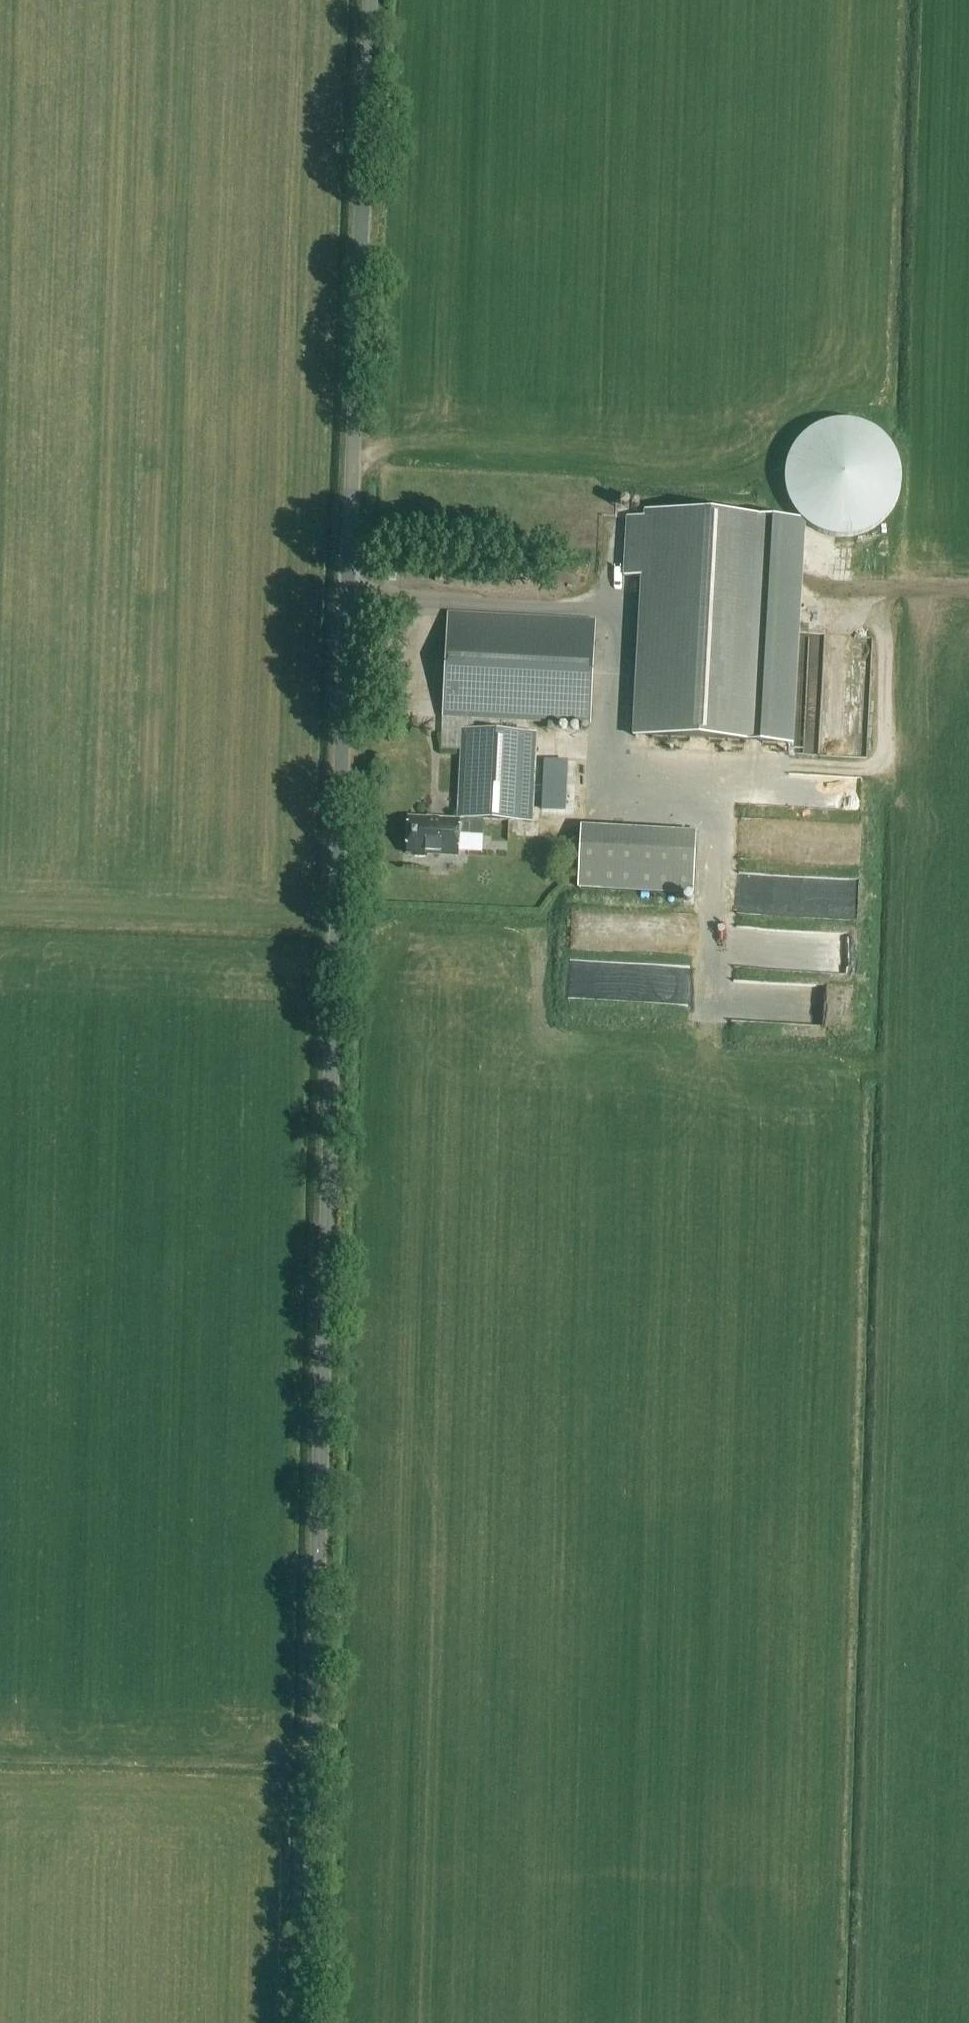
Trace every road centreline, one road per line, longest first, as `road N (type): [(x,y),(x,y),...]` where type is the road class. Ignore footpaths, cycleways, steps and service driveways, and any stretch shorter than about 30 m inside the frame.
road 1 (unclassified): [(310,2022),(371,0)]

